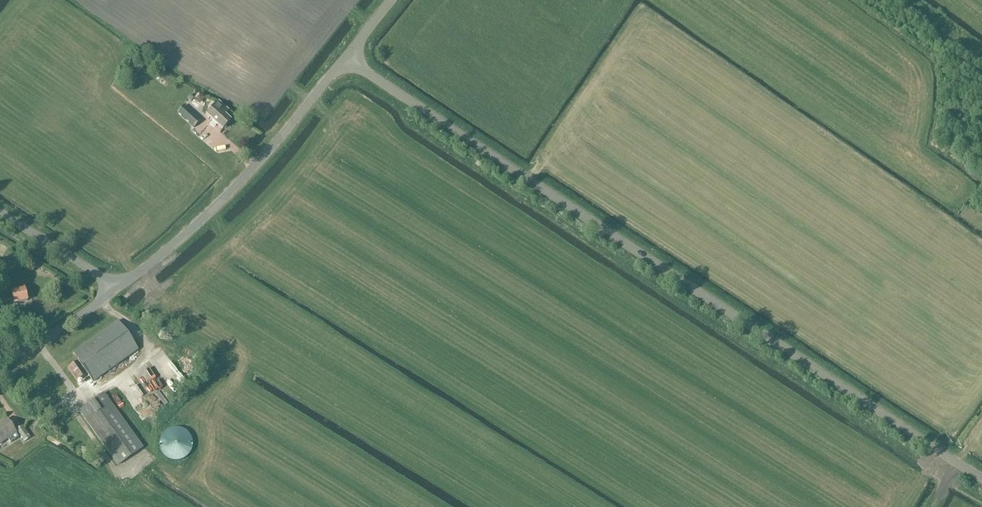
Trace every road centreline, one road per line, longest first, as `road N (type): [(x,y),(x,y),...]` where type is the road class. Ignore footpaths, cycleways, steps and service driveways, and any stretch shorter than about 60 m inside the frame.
road 1 (unclassified): [(981,480),(347,56)]
road 2 (unclassified): [(115,286),(220,201),(347,56)]
road 3 (unclassified): [(0,370),(115,286)]
road 4 (unclassified): [(115,286),(0,213)]

